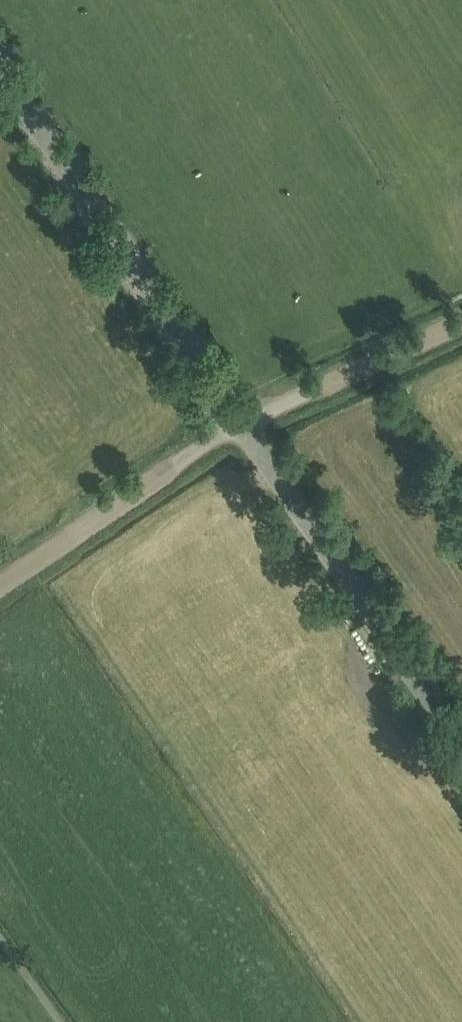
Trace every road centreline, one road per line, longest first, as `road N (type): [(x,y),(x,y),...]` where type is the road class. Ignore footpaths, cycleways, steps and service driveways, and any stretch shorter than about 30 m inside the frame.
road 1 (tertiary): [(461,740),(0,59)]
road 2 (track): [(0,586),(241,422),(461,324)]

